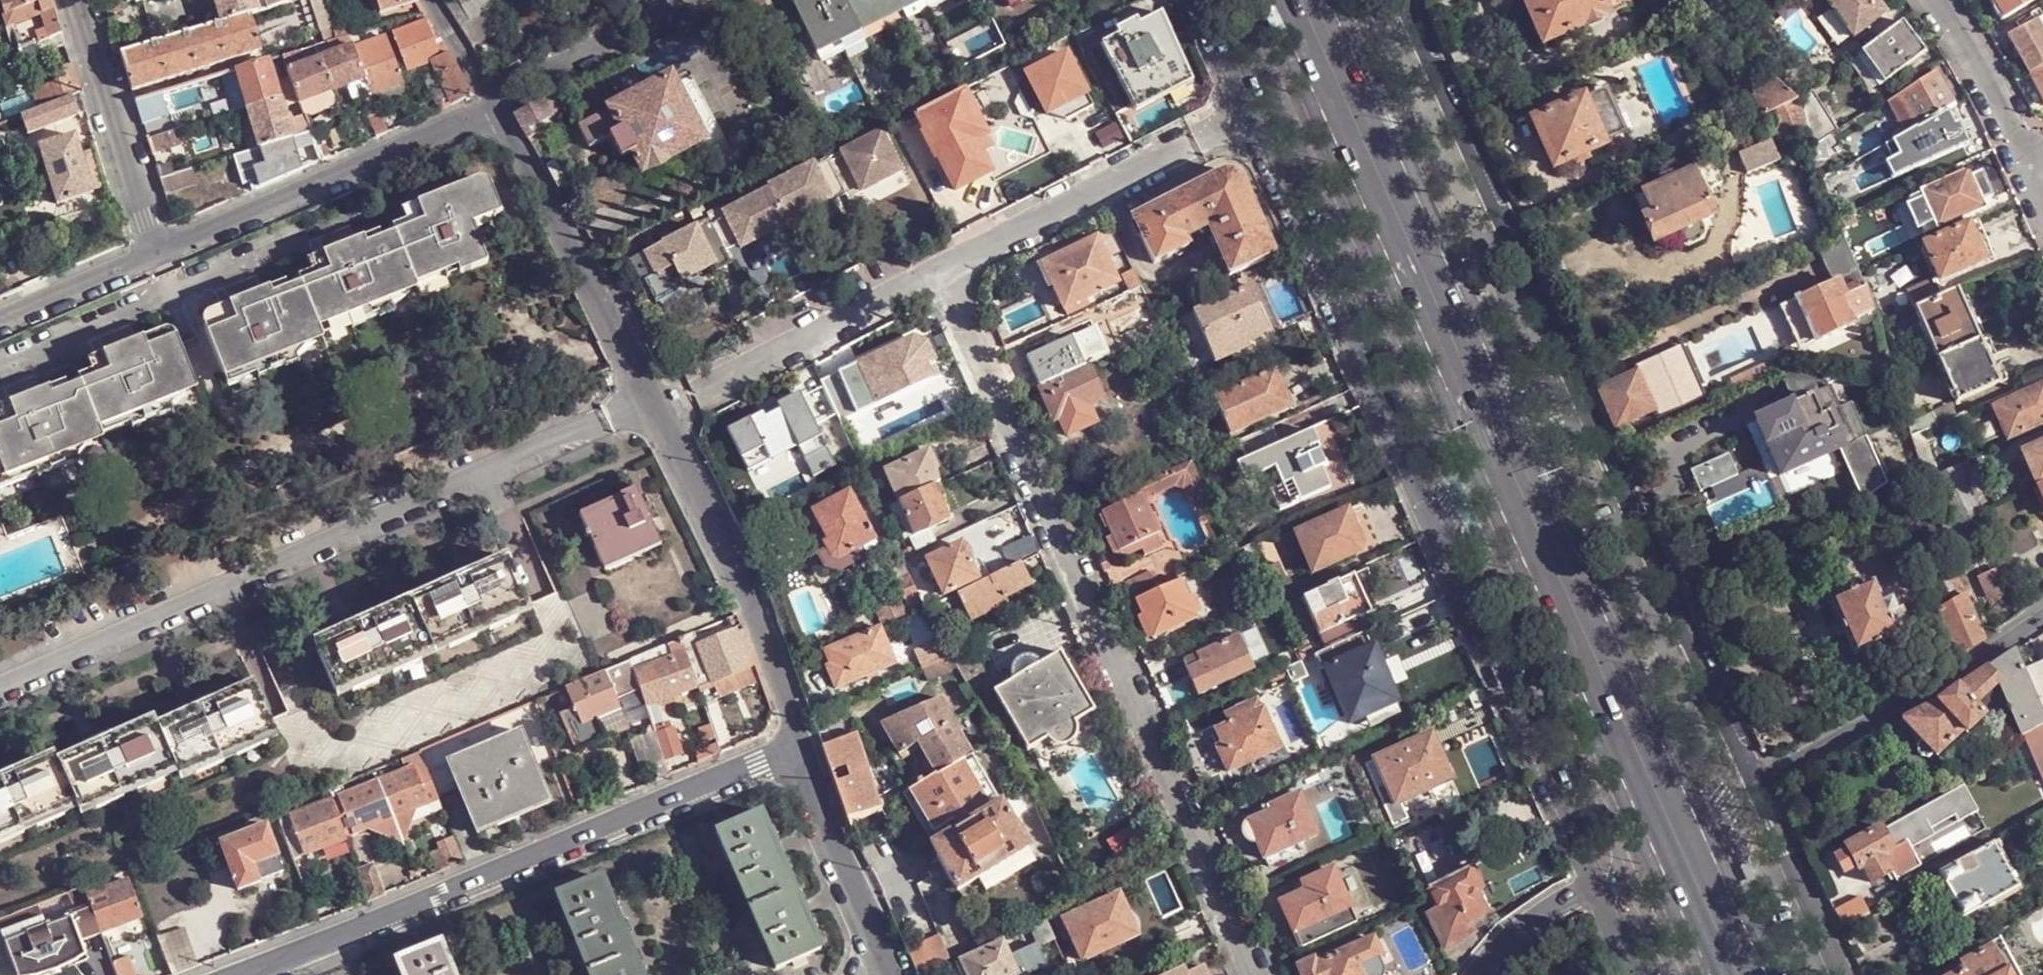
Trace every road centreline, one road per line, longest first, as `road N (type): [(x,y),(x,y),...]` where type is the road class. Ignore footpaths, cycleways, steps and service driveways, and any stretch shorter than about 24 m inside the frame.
road 1 (residential): [(942,264),(1256,974)]
road 2 (residential): [(0,698),(650,407)]
road 3 (residential): [(223,974),(798,749)]
road 4 (primary): [(1738,974),(1511,465)]
road 5 (primary): [(1497,434),(1302,0)]
road 6 (unclassified): [(1592,428),(1401,0)]
road 7 (unclassified): [(1252,113),(1438,532)]
road 8 (unclassified): [(1753,781),(1592,428)]
road 9 (unclassified): [(1438,532),(1592,887)]
road 10 (residential): [(650,407),(798,749)]
road 11 (residential): [(500,115),(165,254)]
road 12 (residential): [(942,264),(1252,113)]
road 13 (residential): [(1753,781),(1979,653),(2042,606)]
road 14 (residential): [(500,115),(650,407)]
road 15 (residential): [(650,407),(942,264)]
road 16 (residential): [(82,0),(165,254)]
road 17 (residential): [(798,749),(901,974)]
road 18 (residential): [(486,94),(689,0)]
road 19 (unclassified): [(1841,974),(1753,781)]
road 20 (residential): [(1943,0),(2040,169)]
road 21 (residential): [(165,254),(0,326)]
road 22 (residential): [(1482,974),(1535,918),(1592,887)]
road 23 (unclassified): [(1201,0),(1252,113)]

